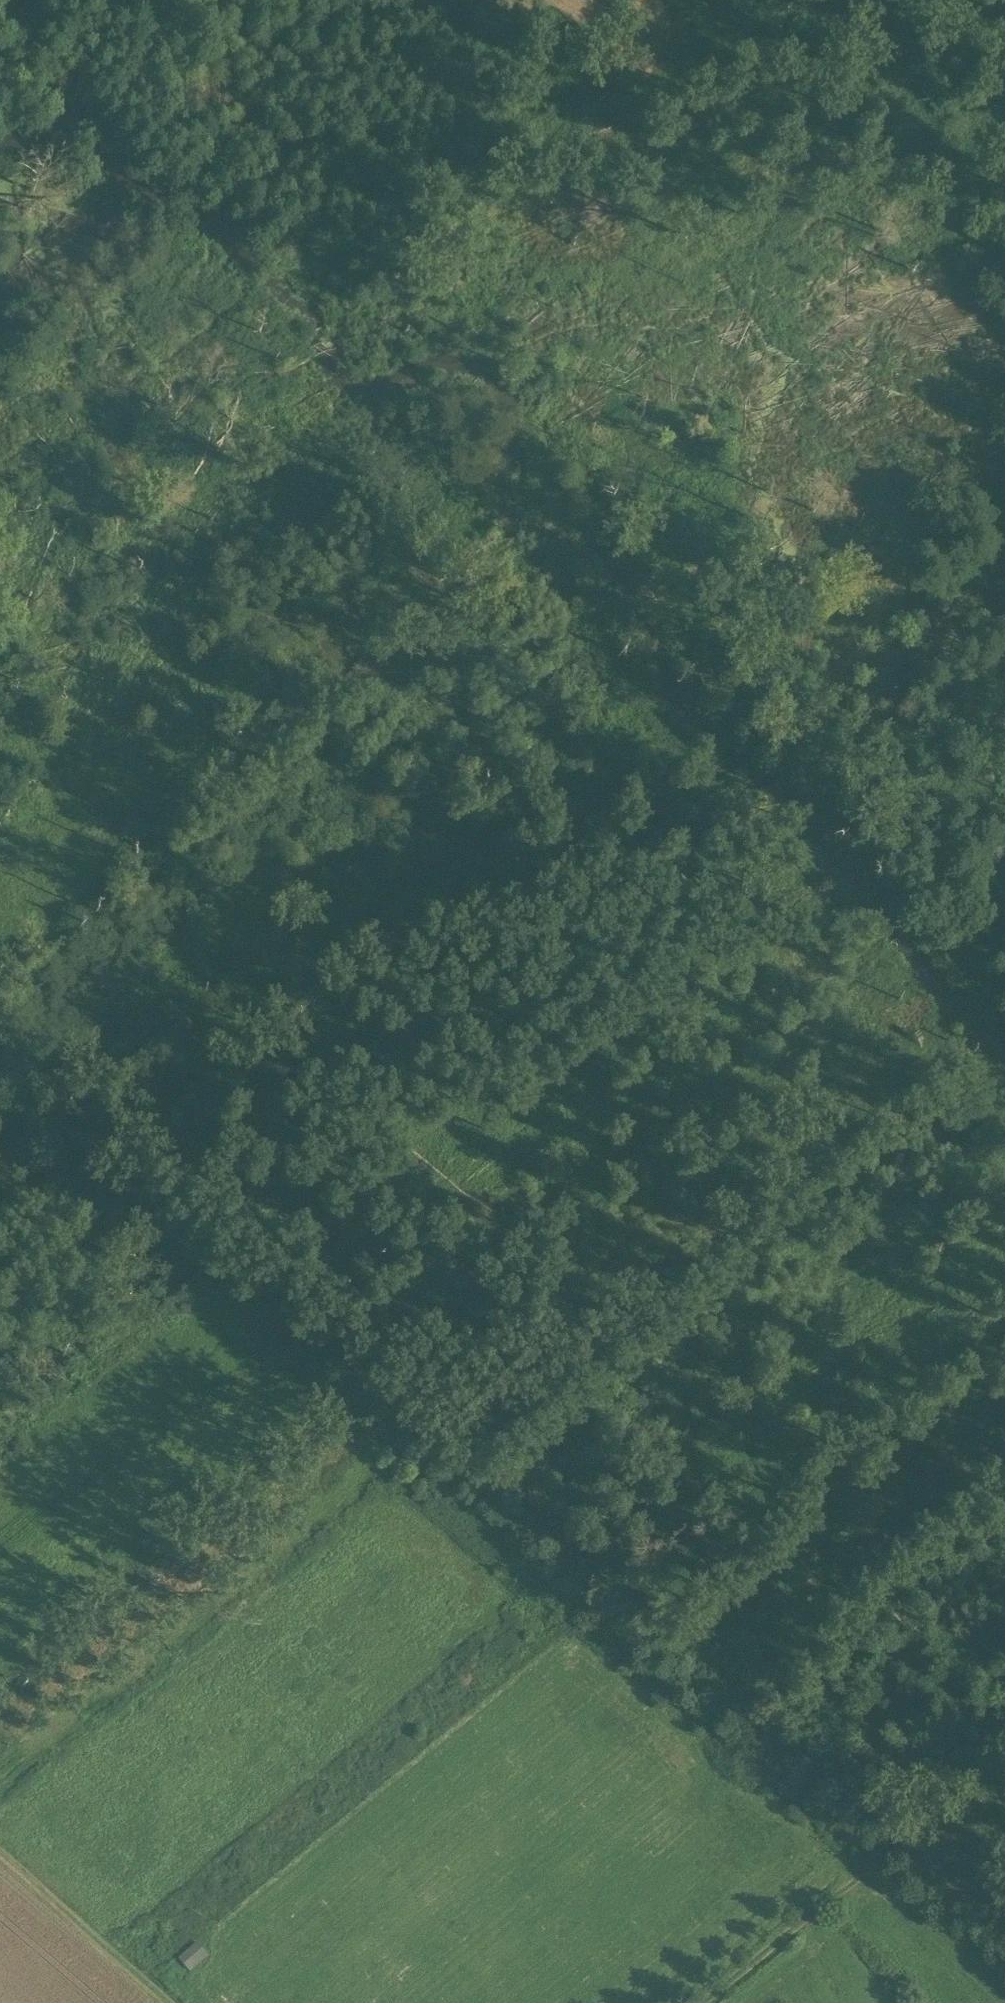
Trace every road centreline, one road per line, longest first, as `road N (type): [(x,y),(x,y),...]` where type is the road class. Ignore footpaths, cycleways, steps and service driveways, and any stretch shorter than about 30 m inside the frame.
road 1 (track): [(1004,265),(793,0)]
road 2 (track): [(173,2002),(0,1854)]
road 3 (track): [(874,1869),(713,2002)]

